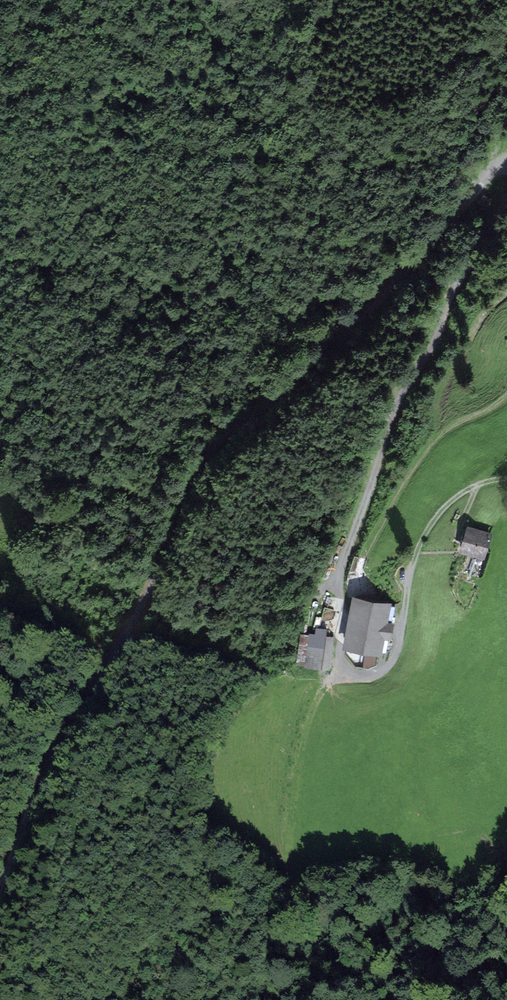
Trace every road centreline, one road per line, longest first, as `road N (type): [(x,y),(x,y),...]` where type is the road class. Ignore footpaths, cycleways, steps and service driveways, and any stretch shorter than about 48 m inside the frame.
road 1 (track): [(506,165),(457,200),(236,416),(181,514),(119,669),(15,860),(0,922)]
road 2 (track): [(506,459),(449,502),(426,531),(390,664),(366,677),(347,670),(337,650),(339,575),(385,434),(455,282),(506,197)]
road 3 (track): [(341,597),(430,444),(506,397)]

